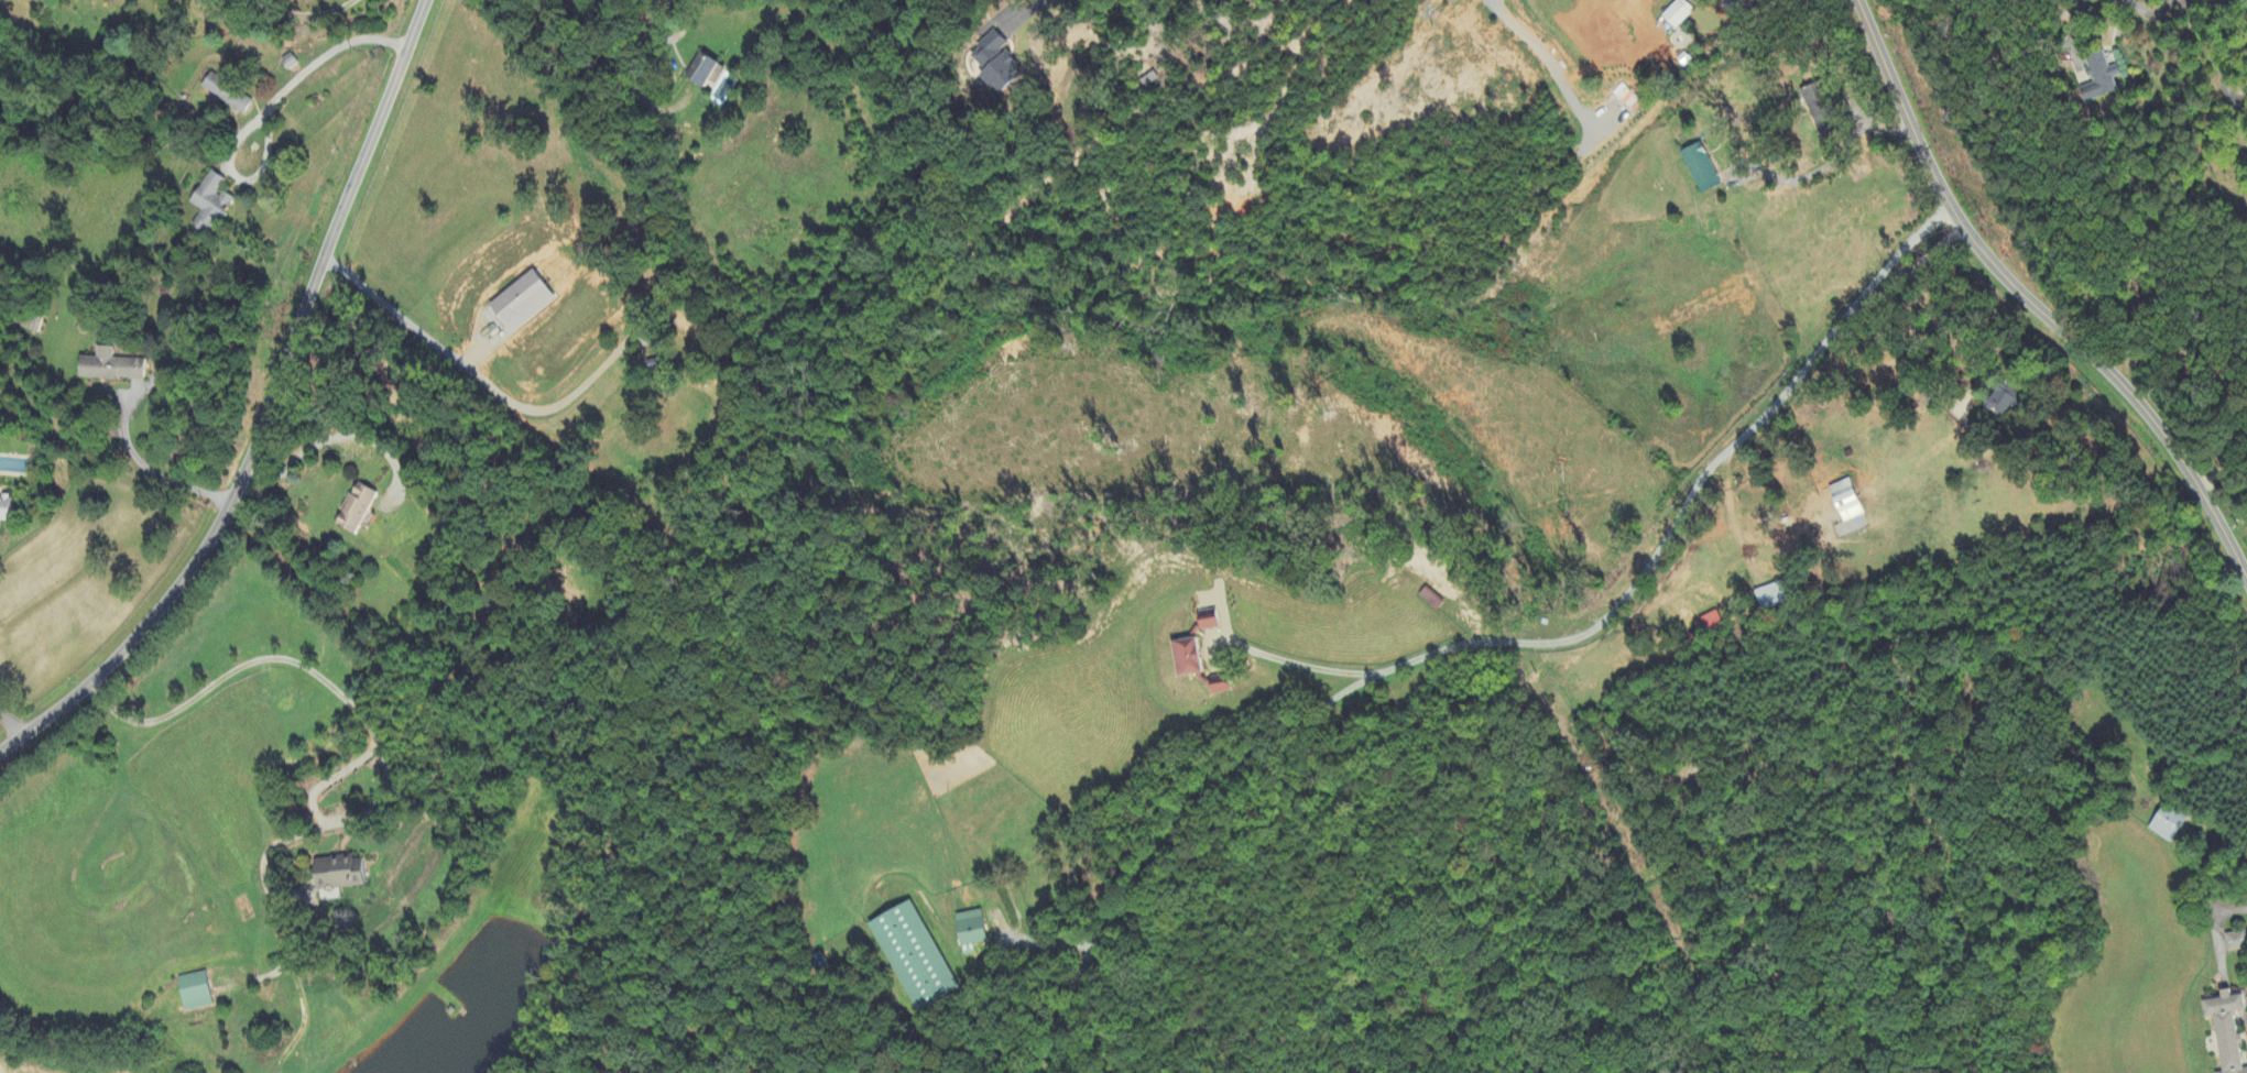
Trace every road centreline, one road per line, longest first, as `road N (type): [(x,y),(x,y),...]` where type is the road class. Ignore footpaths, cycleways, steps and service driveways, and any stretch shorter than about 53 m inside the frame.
road 1 (tertiary): [(0,749),(197,561),(342,234),(425,0)]
road 2 (residential): [(1367,675),(1472,639),(1530,644),(1594,632),(1646,573),(1714,463),(1769,417),(1867,288),(1952,211)]
road 3 (tertiary): [(2246,580),(2150,408),(2027,304),(1952,211),(1844,0)]

